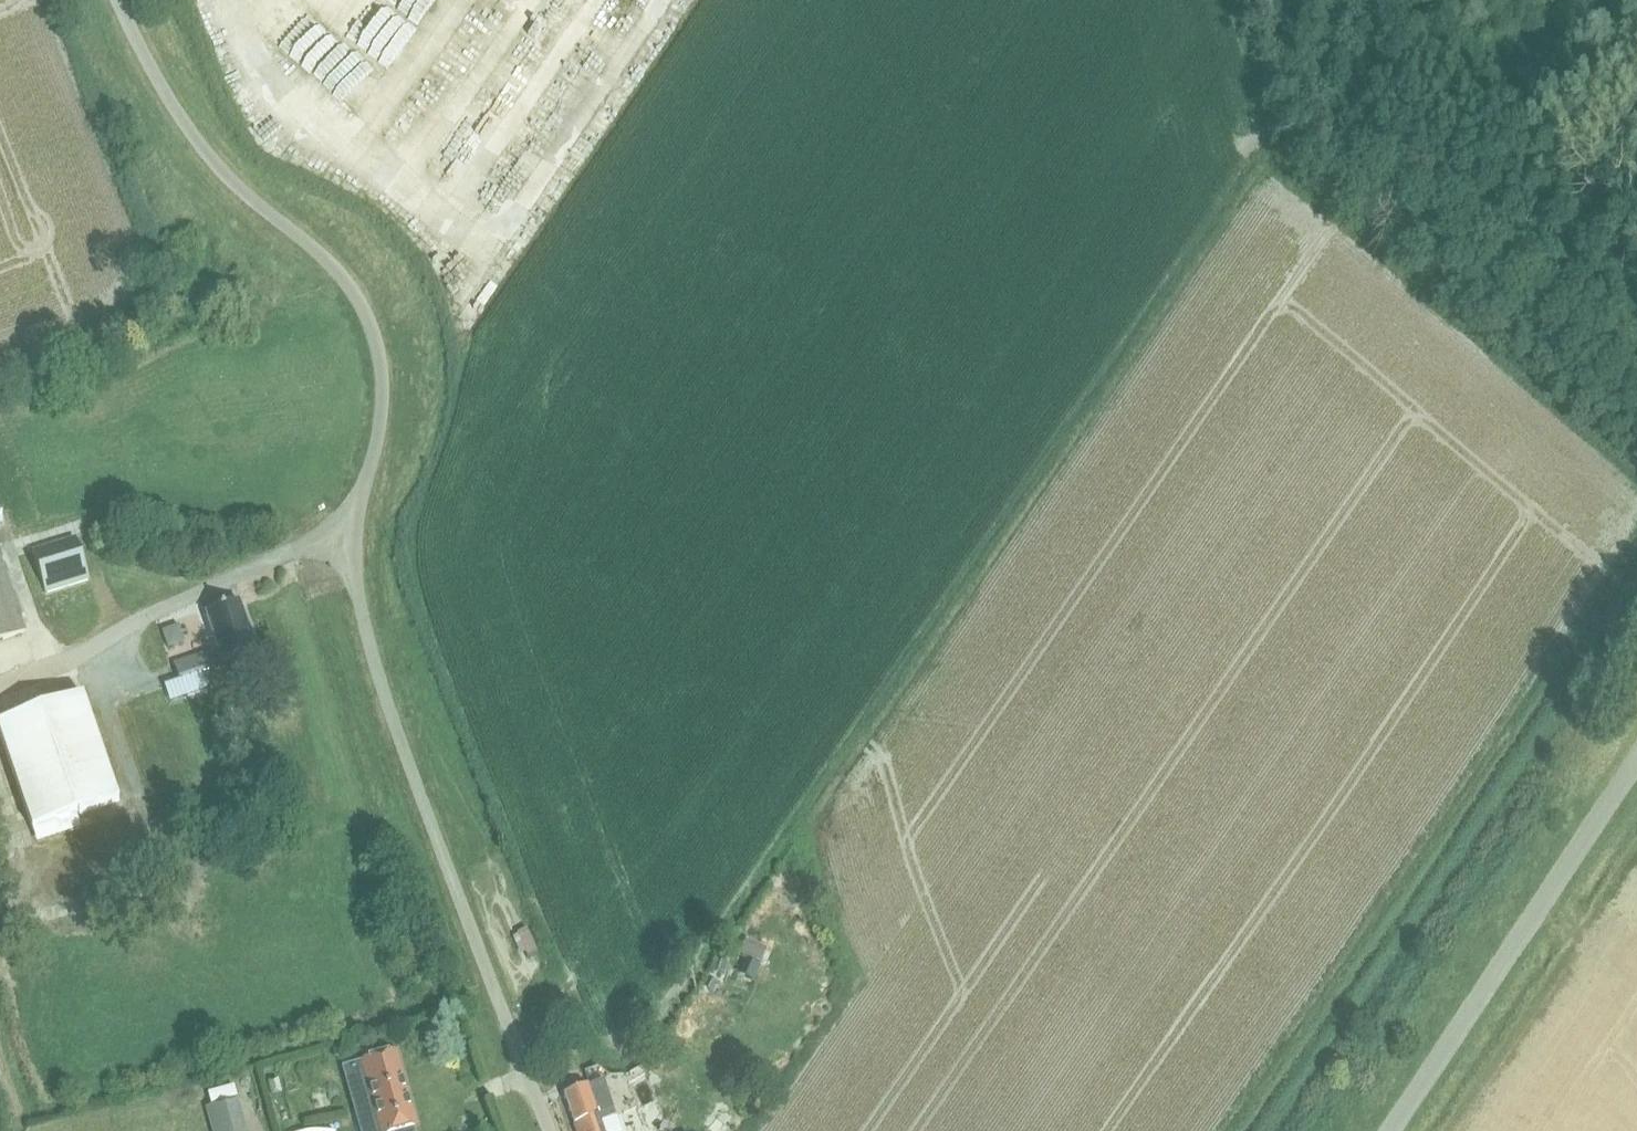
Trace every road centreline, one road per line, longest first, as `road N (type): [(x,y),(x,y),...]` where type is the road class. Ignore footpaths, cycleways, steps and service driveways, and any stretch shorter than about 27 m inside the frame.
road 1 (unclassified): [(555,1130),(393,719),(367,617),(361,512),(390,408),(384,340),(354,280),(202,150),(119,0)]
road 2 (unclassified): [(1391,1130),(1636,761)]

